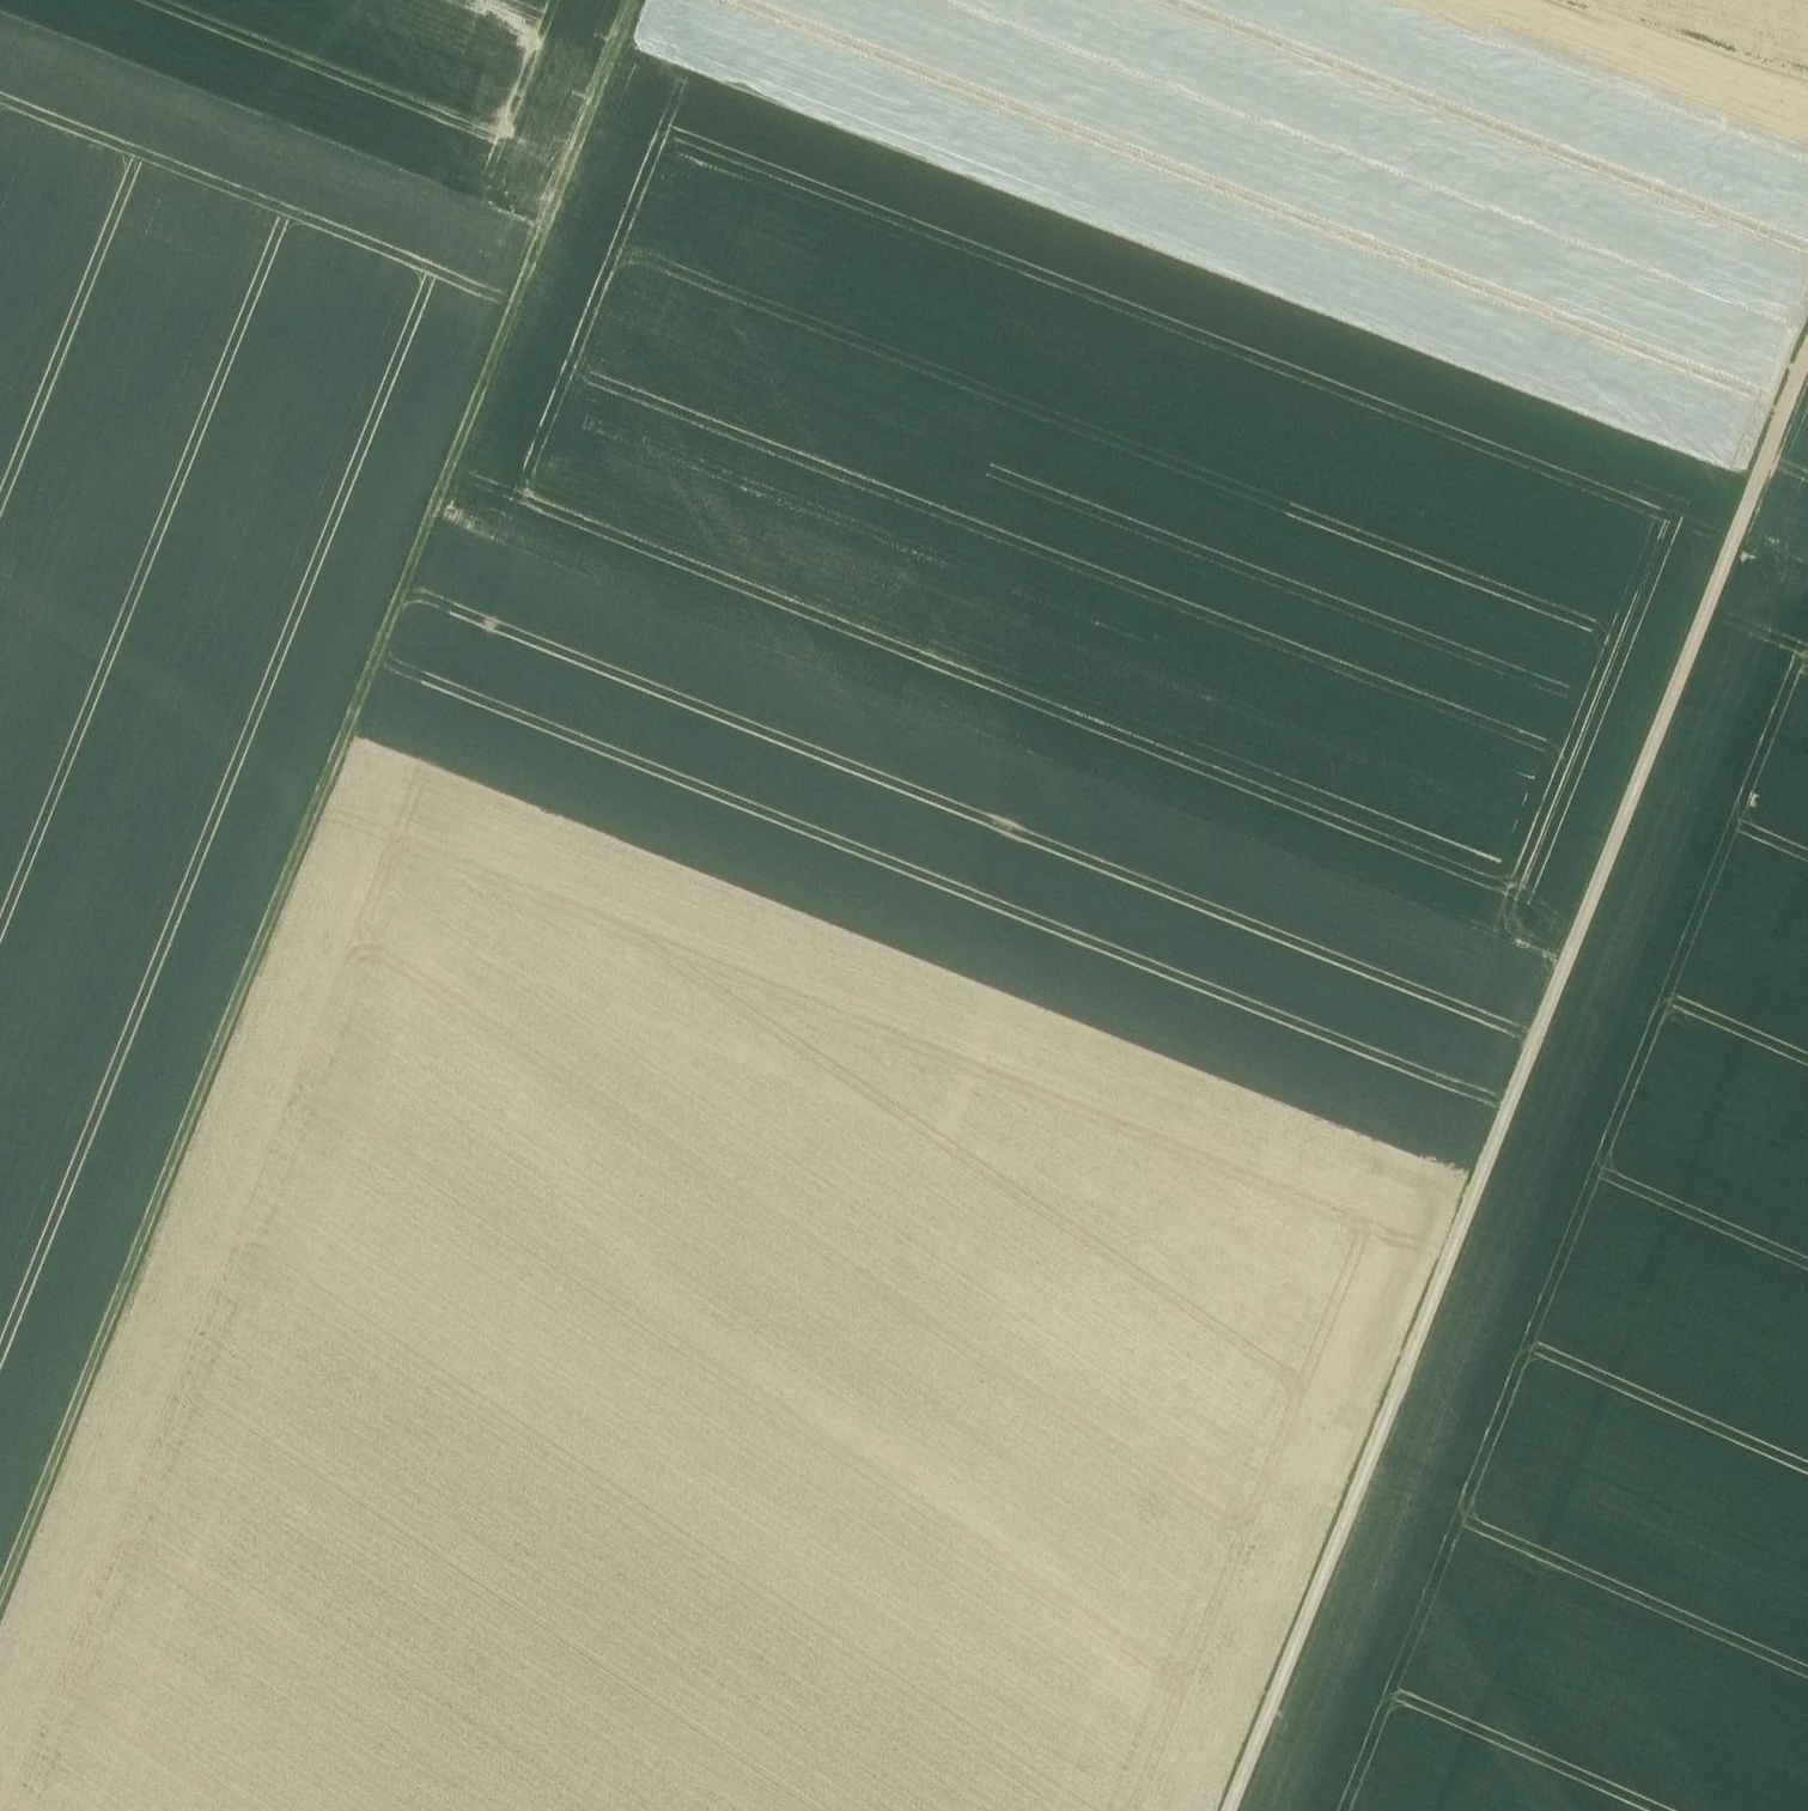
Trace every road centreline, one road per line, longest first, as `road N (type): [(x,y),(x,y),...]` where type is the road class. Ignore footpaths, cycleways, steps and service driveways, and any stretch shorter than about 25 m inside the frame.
road 1 (track): [(0,1598),(633,0)]
road 2 (track): [(1231,1810),(1807,350)]

